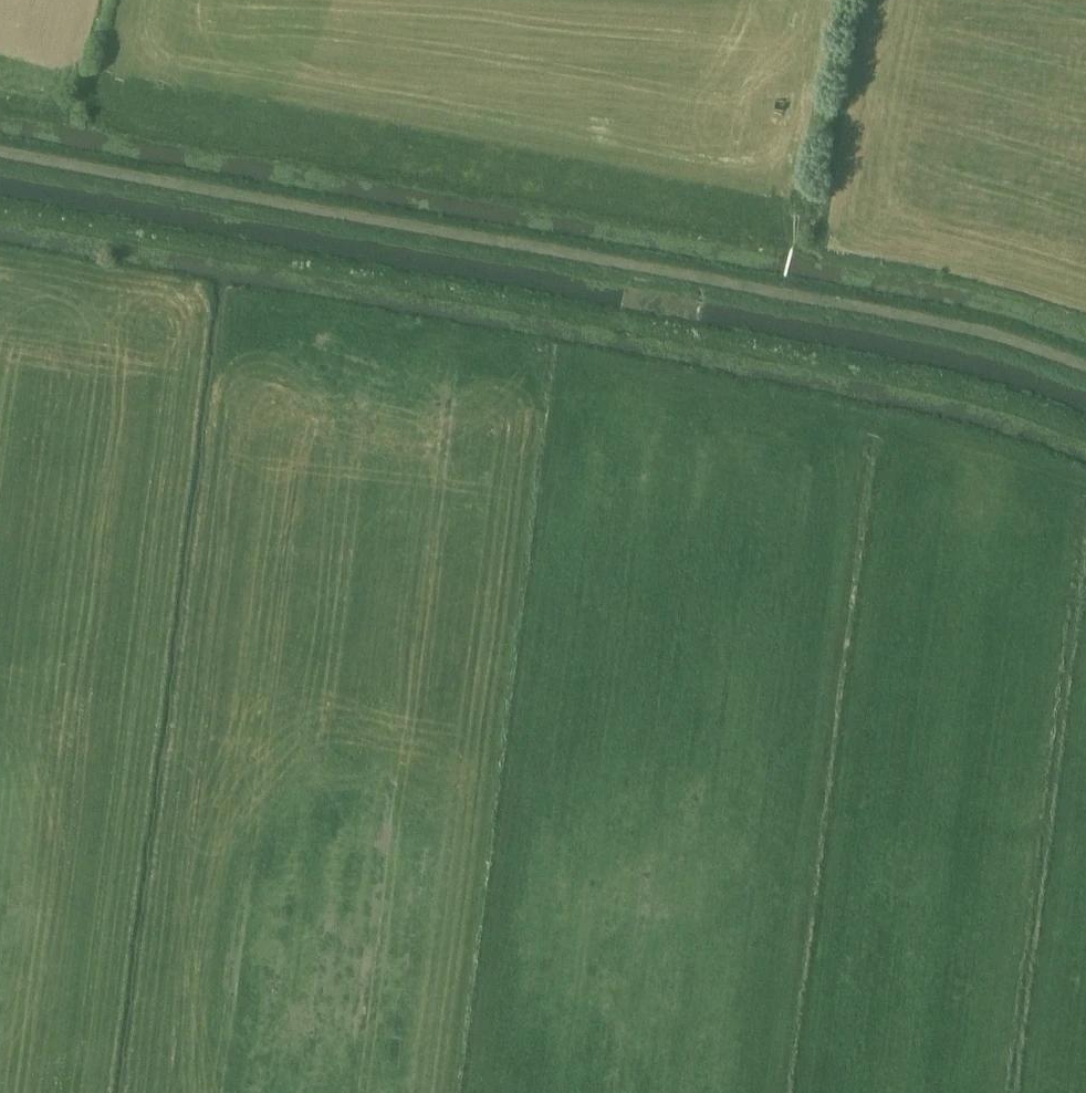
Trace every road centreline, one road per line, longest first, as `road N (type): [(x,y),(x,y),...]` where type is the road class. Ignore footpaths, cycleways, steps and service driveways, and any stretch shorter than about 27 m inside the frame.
road 1 (track): [(0,153),(867,308)]
road 2 (track): [(619,320),(0,210)]

